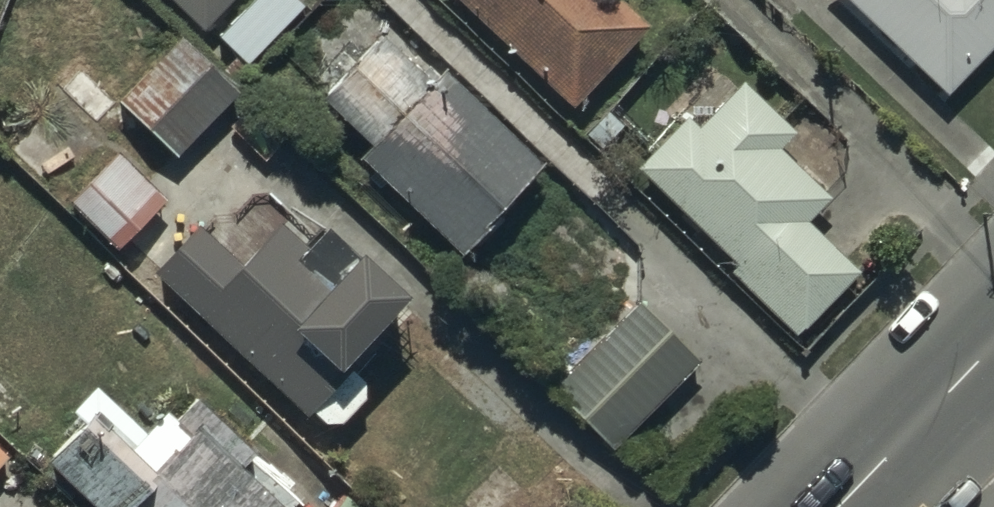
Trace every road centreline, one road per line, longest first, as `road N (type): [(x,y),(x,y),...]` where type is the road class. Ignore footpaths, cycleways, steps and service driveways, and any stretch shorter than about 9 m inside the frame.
road 1 (secondary): [(993,347),(839,506)]

